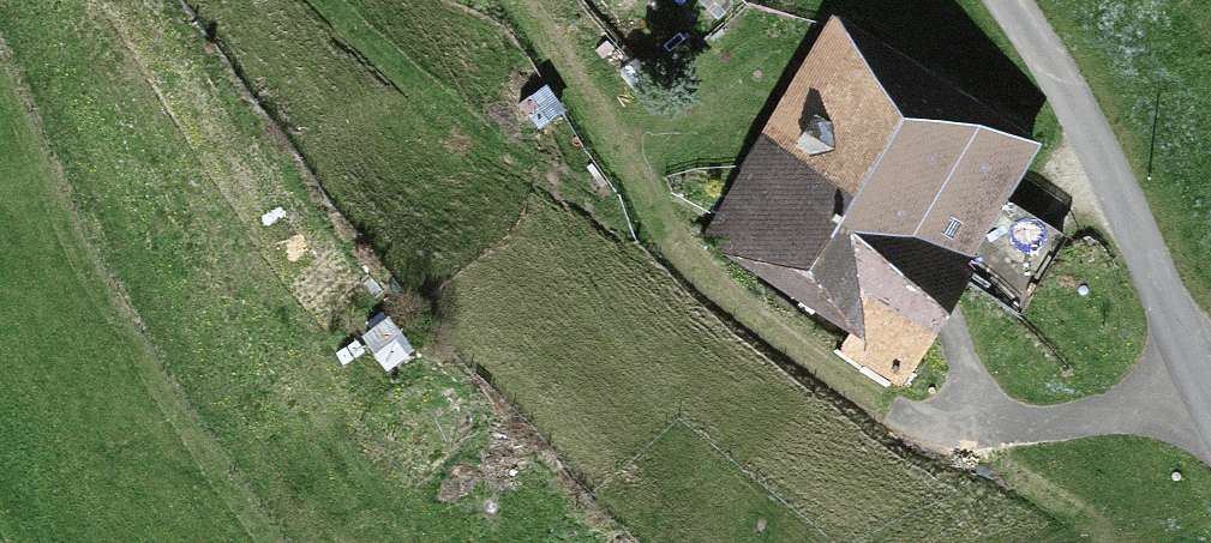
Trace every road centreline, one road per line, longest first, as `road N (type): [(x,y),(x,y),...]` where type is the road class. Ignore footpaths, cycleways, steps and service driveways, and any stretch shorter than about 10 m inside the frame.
road 1 (track): [(524,0),(672,228),(718,282),(786,339),(874,395)]
road 2 (unclassified): [(999,0),(1126,206),(1166,298),(1185,405),(1210,437)]
road 3 (track): [(327,0),(491,144),(628,215),(667,219)]

